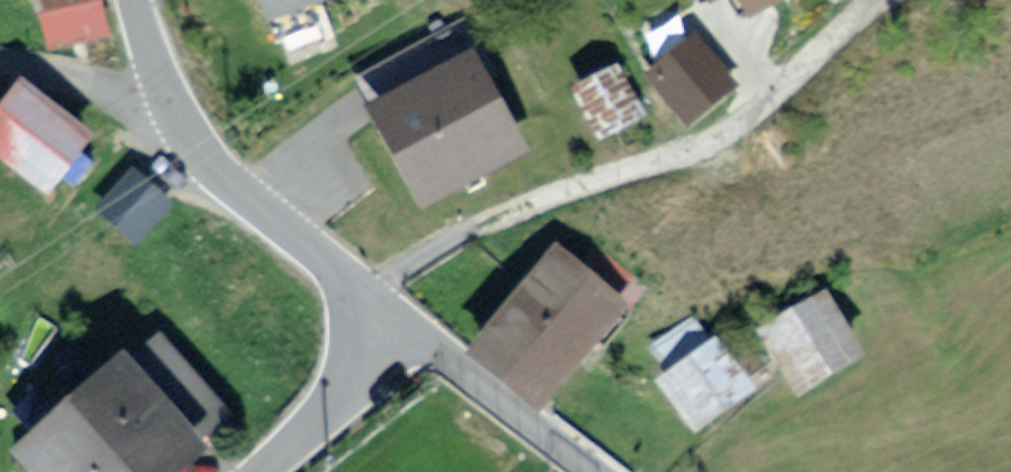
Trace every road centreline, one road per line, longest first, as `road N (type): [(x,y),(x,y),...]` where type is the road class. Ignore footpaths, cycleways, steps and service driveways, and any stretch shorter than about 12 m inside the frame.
road 1 (residential): [(349,284),(639,160),(734,133),(884,0)]
road 2 (tertiary): [(349,284),(216,166),(166,98)]
road 3 (residential): [(599,471),(453,361),(397,331)]
road 4 (tertiary): [(397,331),(239,471)]
road 5 (residential): [(0,66),(166,98)]

